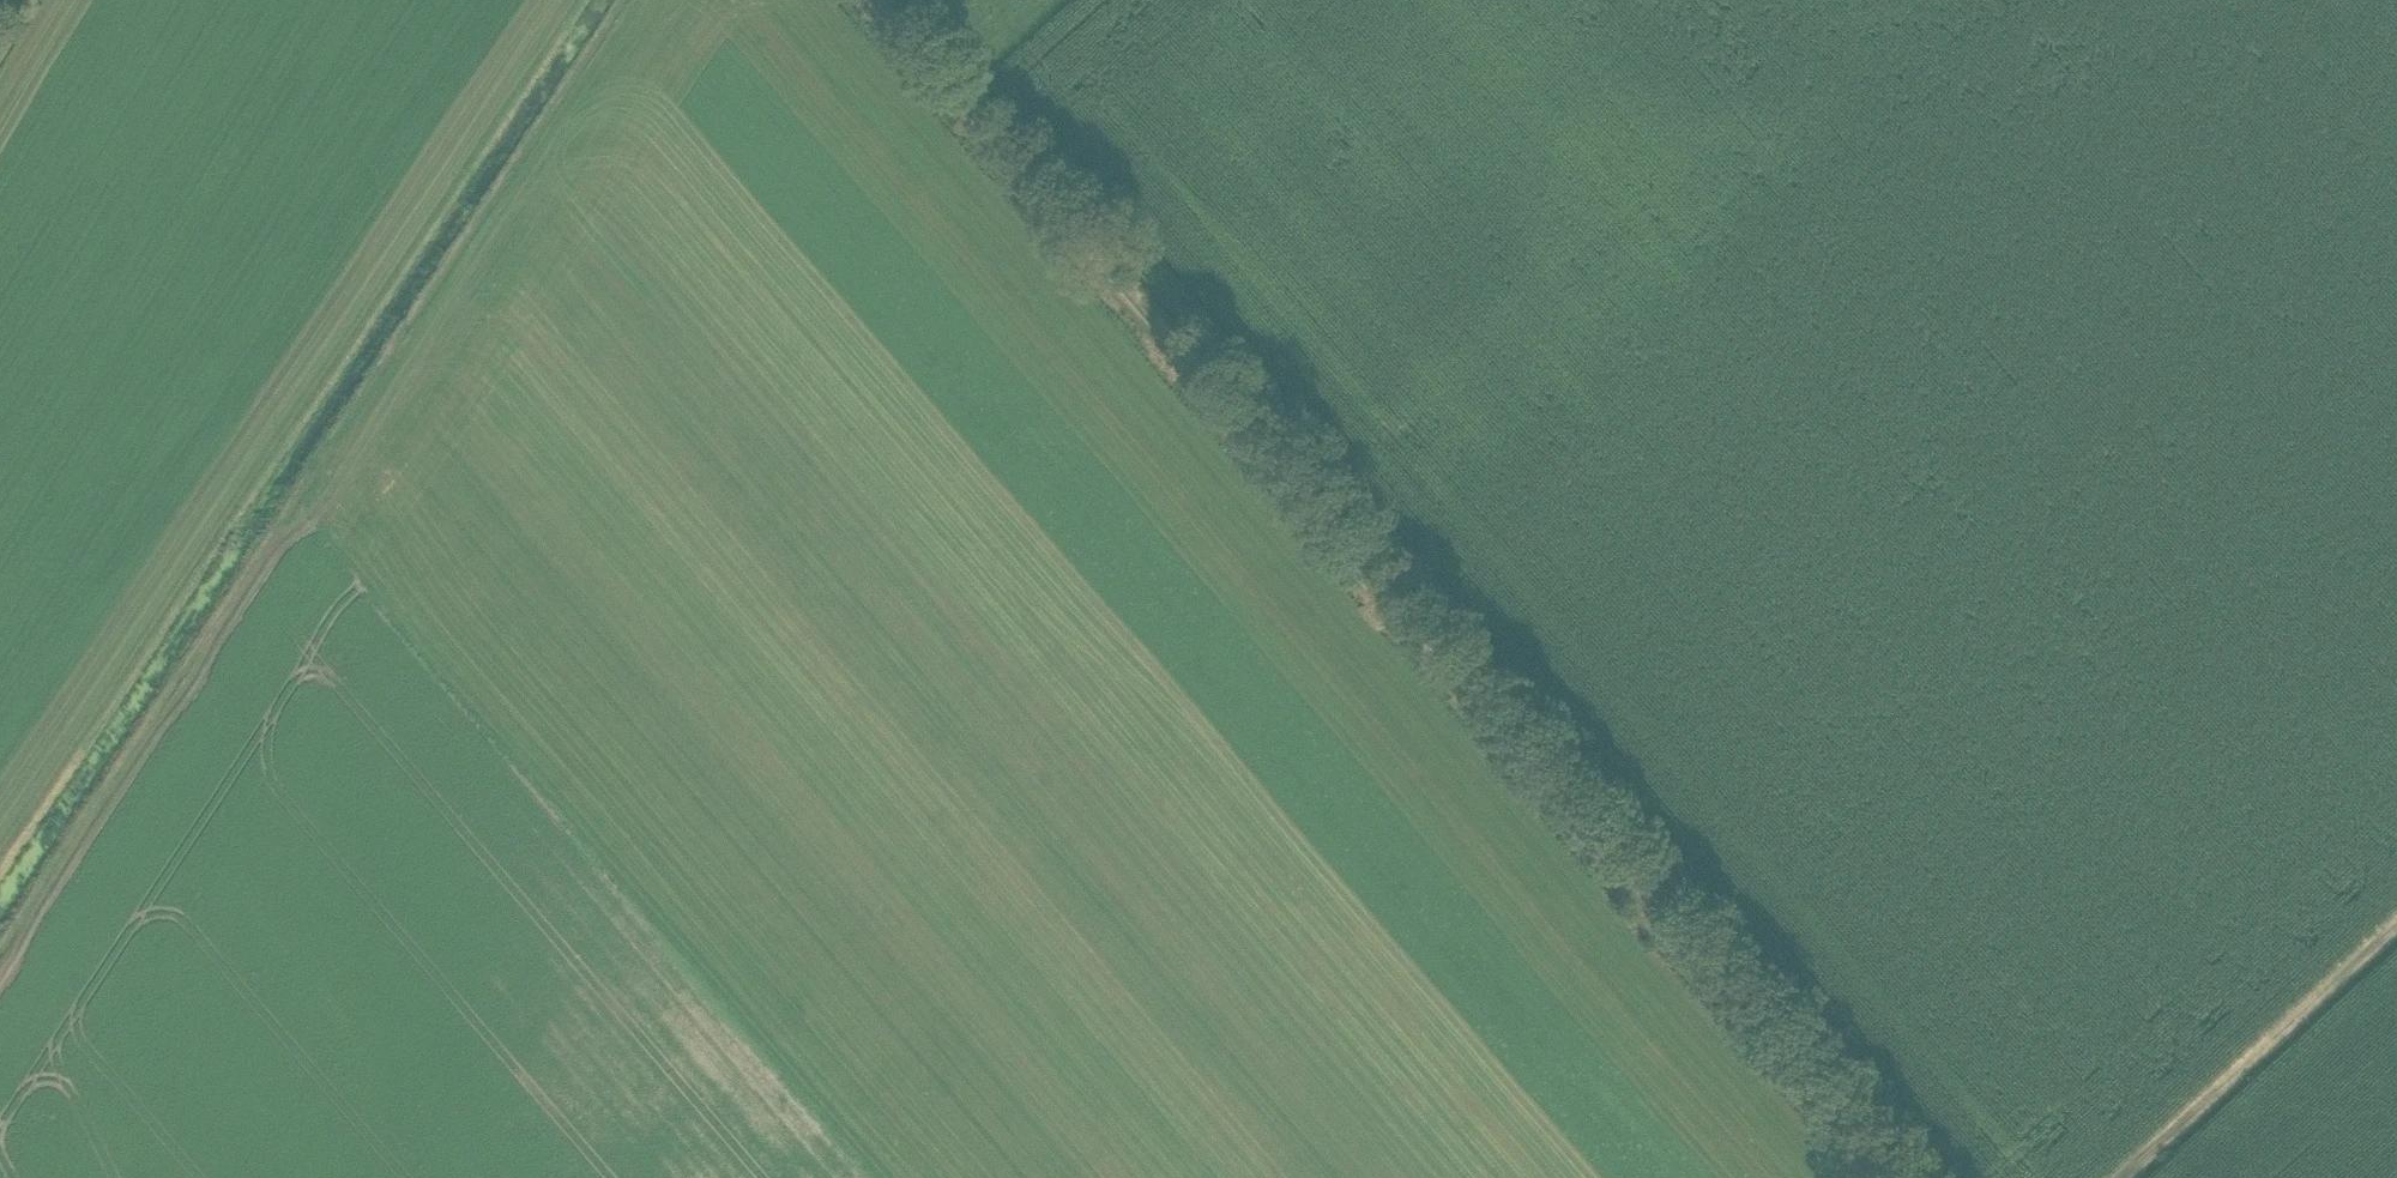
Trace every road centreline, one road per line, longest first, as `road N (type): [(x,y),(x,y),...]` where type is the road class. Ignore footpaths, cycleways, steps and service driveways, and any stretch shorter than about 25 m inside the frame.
road 1 (track): [(871,0),(1889,1177)]

